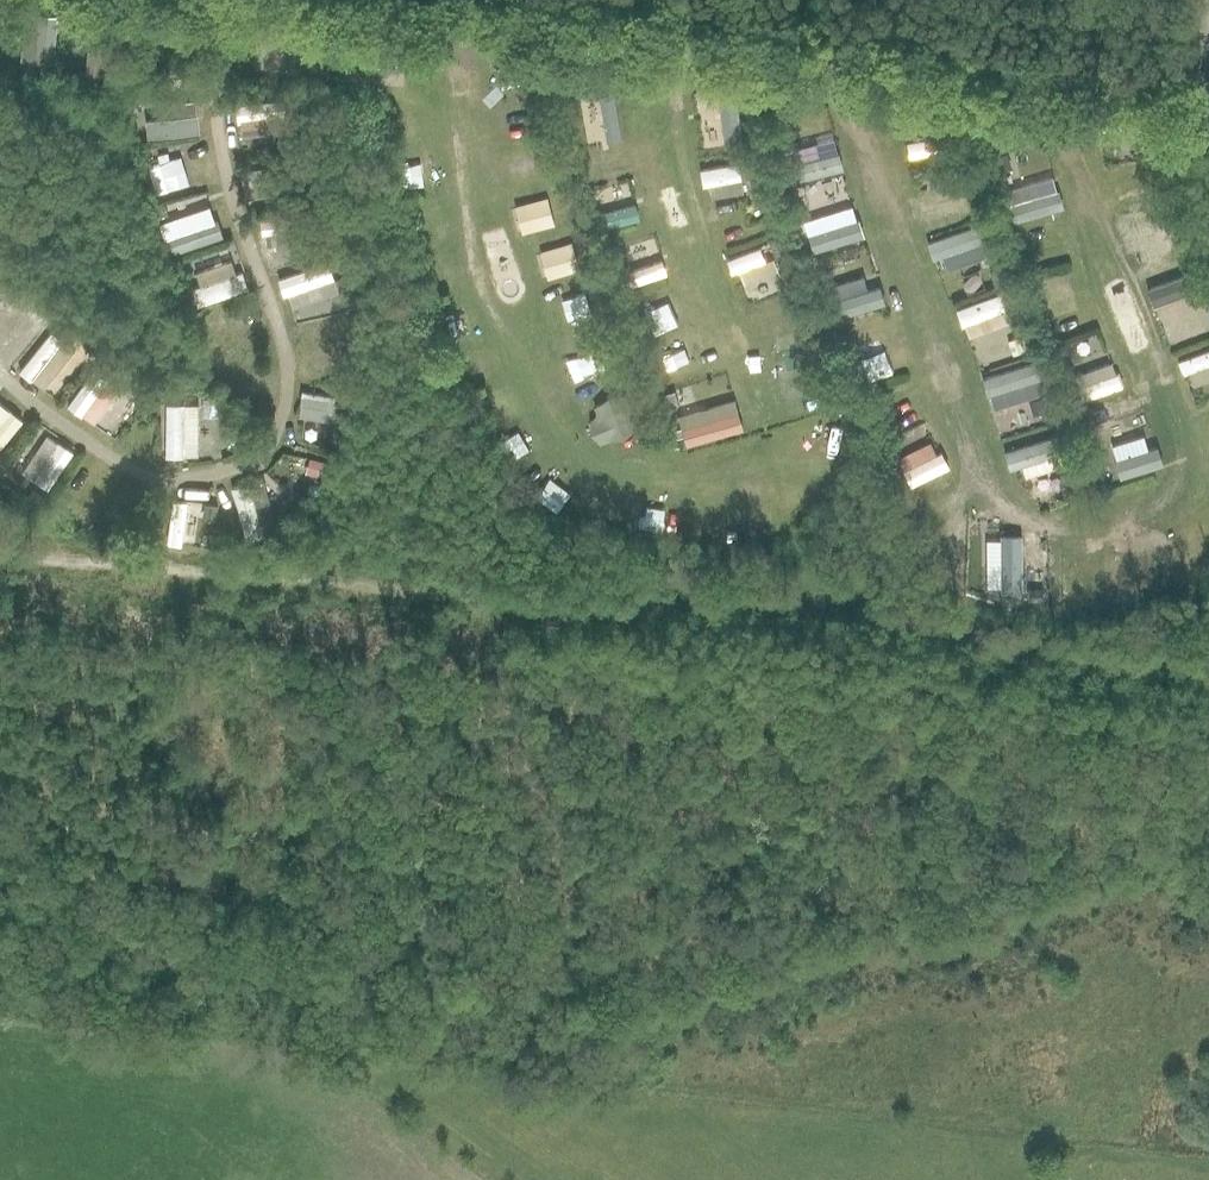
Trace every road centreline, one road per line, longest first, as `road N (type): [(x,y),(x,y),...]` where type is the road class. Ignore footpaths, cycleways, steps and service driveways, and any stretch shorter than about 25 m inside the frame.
road 1 (track): [(1198,676),(0,548)]

